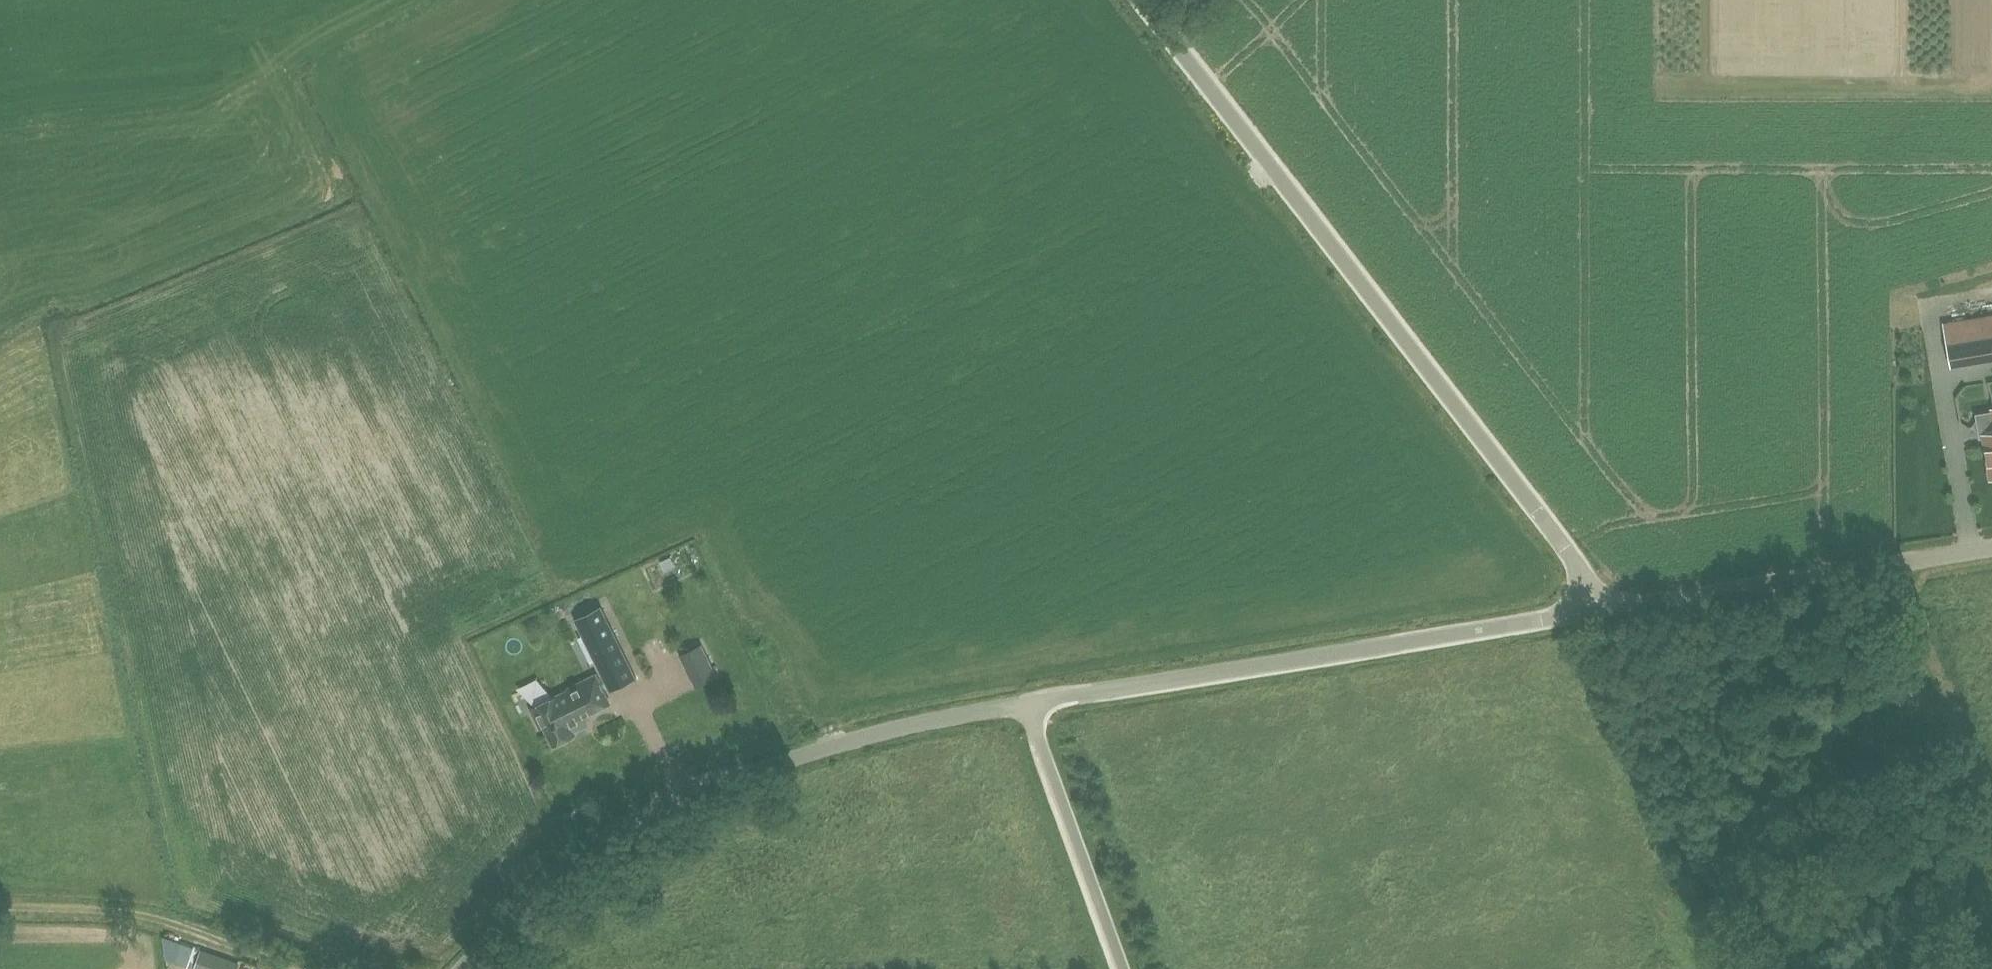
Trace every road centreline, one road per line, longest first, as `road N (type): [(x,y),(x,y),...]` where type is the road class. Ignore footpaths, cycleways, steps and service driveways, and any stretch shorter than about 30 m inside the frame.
road 1 (unclassified): [(1596,613),(1573,559),(1137,0)]
road 2 (unclassified): [(463,968),(584,853),(668,803),(805,752),(1027,702)]
road 3 (unclassified): [(1027,702),(1596,613)]
road 4 (unclassified): [(1596,613),(1991,546)]
road 5 (track): [(0,902),(169,924),(297,968)]
road 6 (track): [(1881,564),(1991,838)]
road 7 (unclassified): [(1123,968),(1027,702)]

